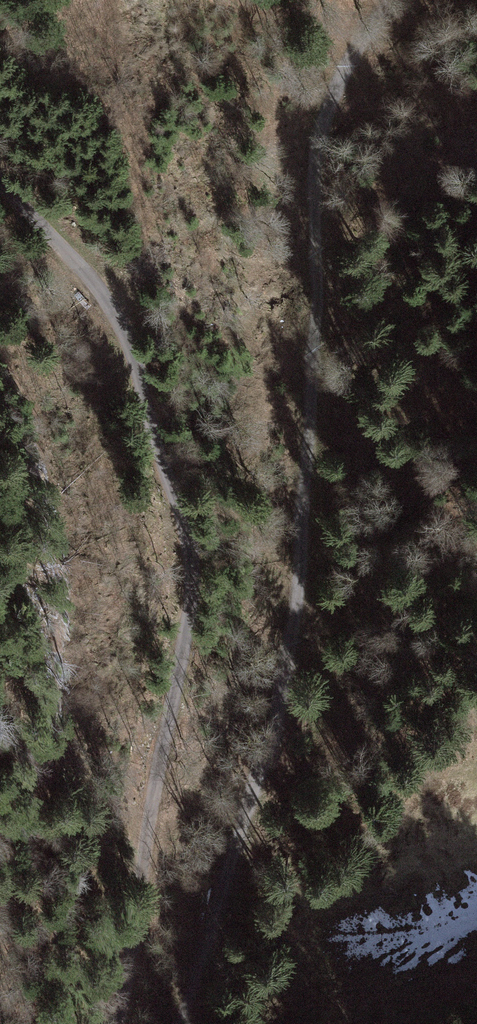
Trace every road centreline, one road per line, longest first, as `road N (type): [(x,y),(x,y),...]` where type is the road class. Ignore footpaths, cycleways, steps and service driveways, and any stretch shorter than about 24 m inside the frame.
road 1 (track): [(179,1023),(276,701),(297,586),(315,294),(316,132),(346,56),(388,0)]
road 2 (unclassified): [(121,1023),(190,628),(188,542),(119,324),(100,287),(0,180)]

